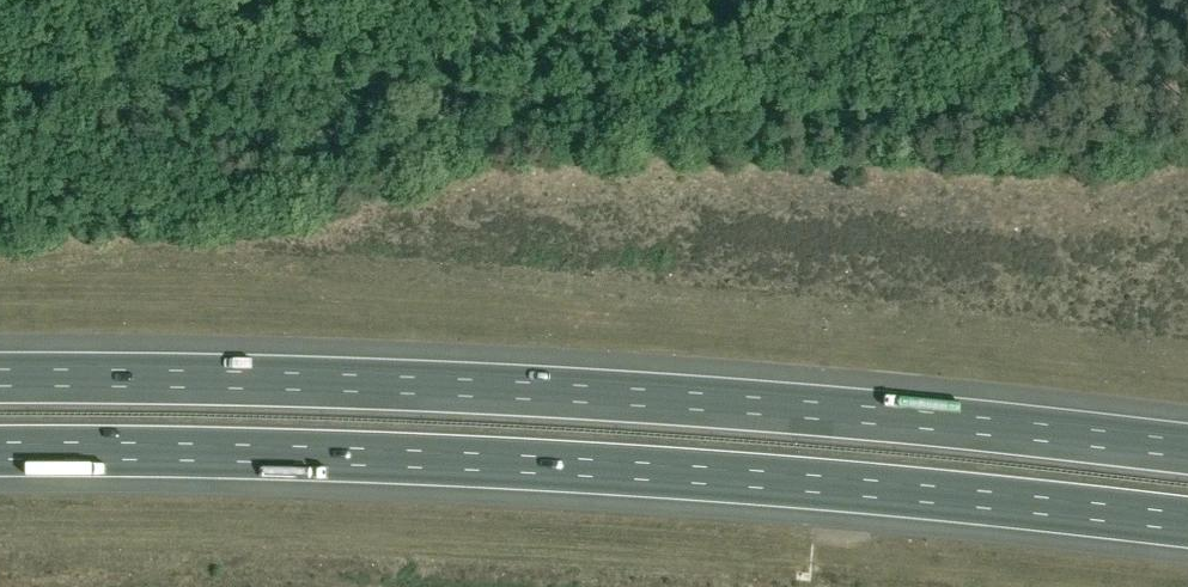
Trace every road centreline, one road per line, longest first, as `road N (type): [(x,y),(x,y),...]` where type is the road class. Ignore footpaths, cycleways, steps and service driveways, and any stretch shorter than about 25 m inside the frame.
road 1 (motorway): [(1187,449),(750,405),(333,382),(0,377)]
road 2 (motorway): [(0,450),(684,474),(1187,522)]

